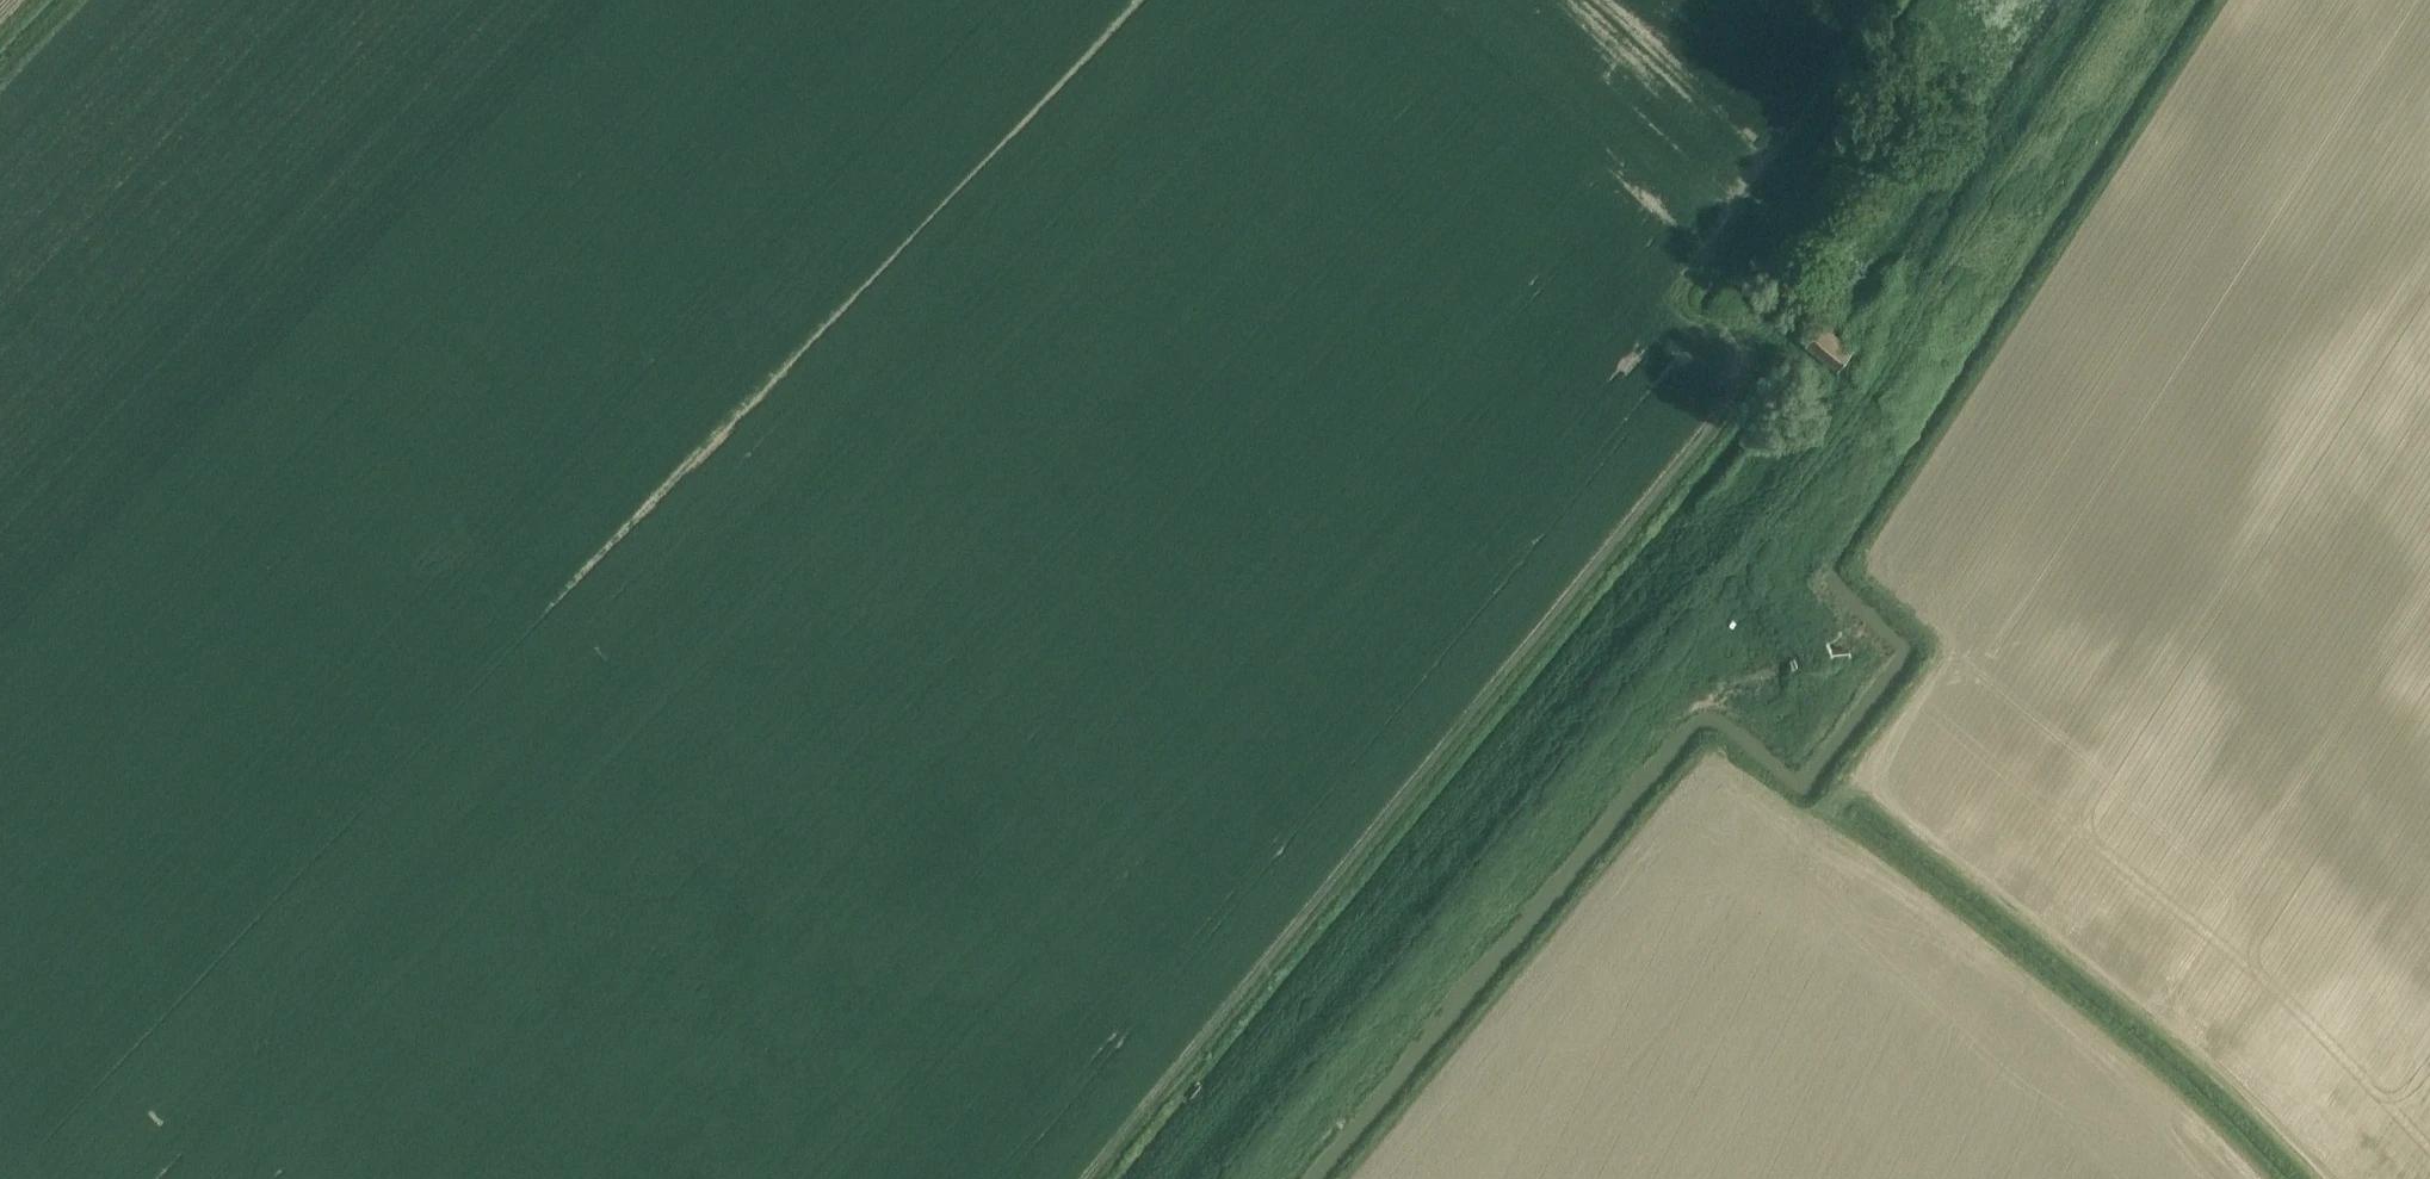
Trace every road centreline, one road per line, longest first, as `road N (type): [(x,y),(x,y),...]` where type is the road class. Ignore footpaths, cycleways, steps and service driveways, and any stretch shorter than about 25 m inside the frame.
road 1 (track): [(2115,0),(1865,369),(1632,674),(1213,1178)]

